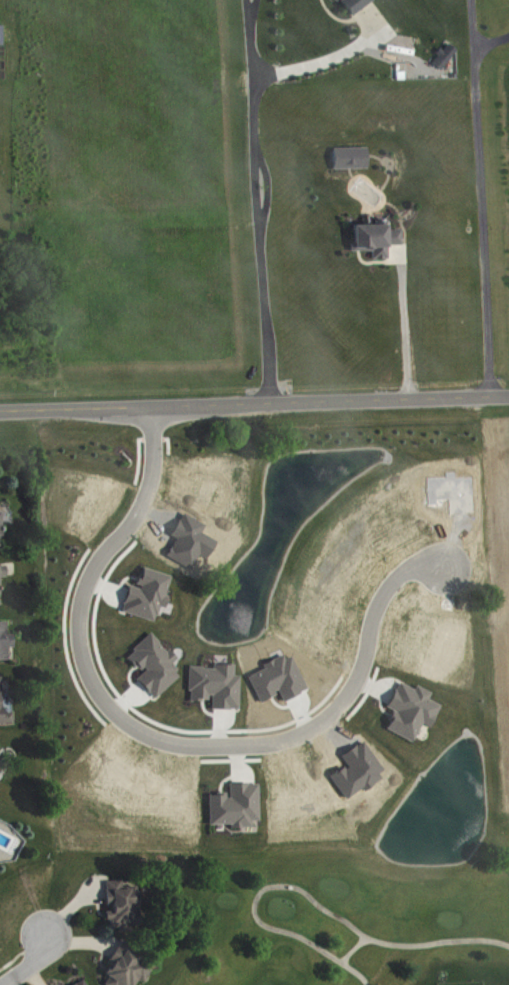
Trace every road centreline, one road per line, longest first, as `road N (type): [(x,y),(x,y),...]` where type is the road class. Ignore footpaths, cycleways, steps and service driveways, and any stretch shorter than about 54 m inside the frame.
road 1 (residential): [(151,405),(148,486),(85,583),(77,613),(88,676),(134,727),(201,744),(266,742),(305,731),(356,680),(373,610),(391,580),(421,562),(445,566)]
road 2 (tertiary): [(0,410),(508,395)]

